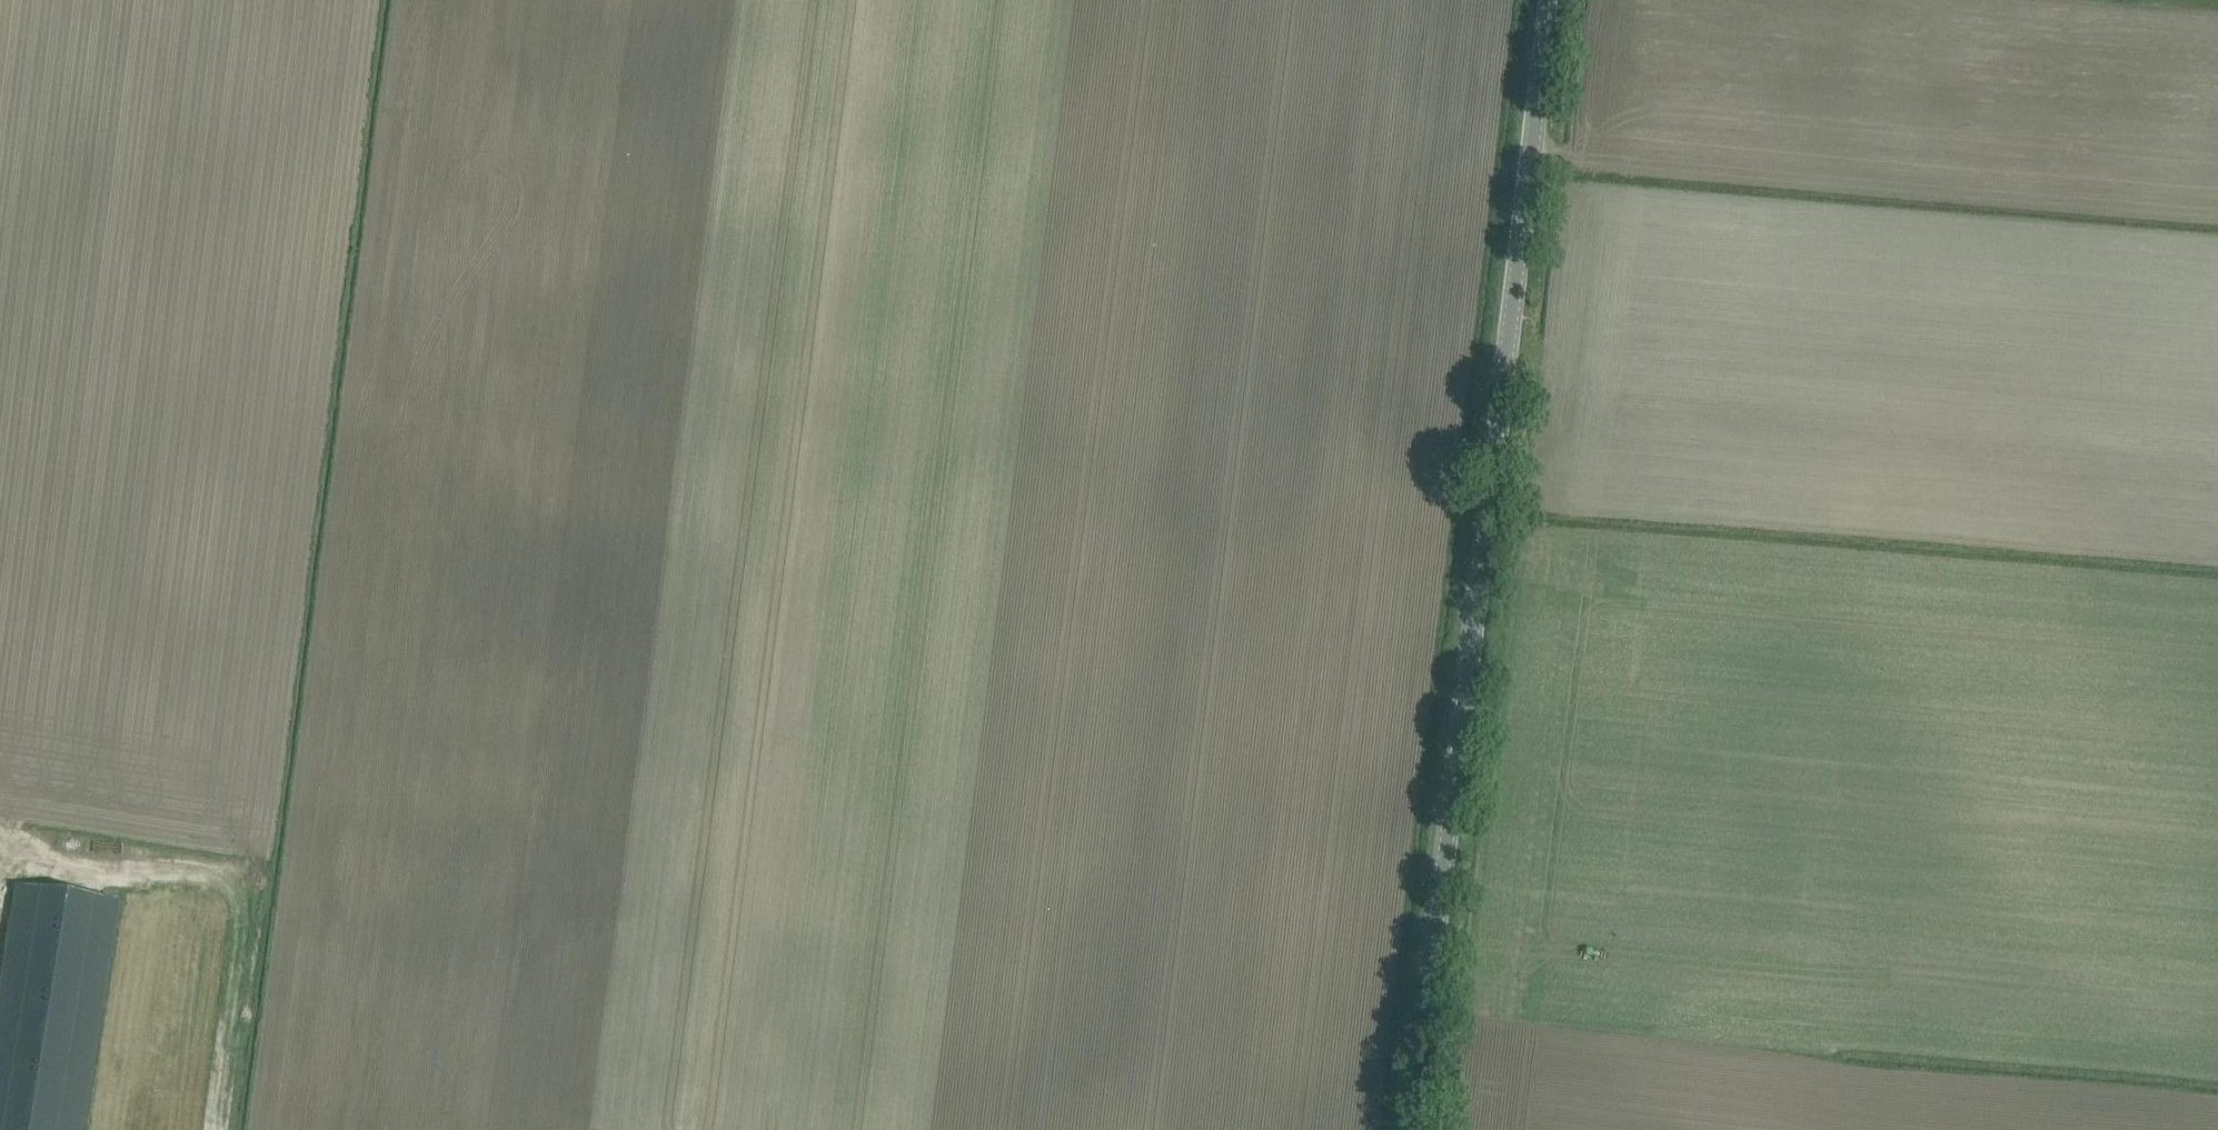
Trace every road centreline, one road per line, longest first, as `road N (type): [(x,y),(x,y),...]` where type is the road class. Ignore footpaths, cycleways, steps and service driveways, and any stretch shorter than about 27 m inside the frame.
road 1 (unclassified): [(1418,1129),(1555,0)]

